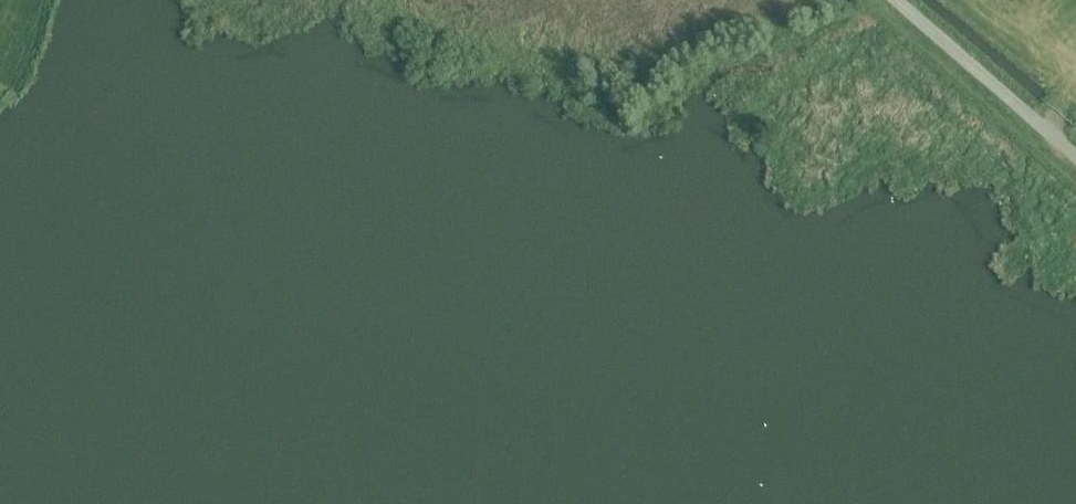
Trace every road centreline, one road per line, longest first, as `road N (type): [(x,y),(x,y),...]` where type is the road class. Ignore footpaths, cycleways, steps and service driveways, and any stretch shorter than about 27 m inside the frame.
road 1 (track): [(1075,155),(901,0)]

